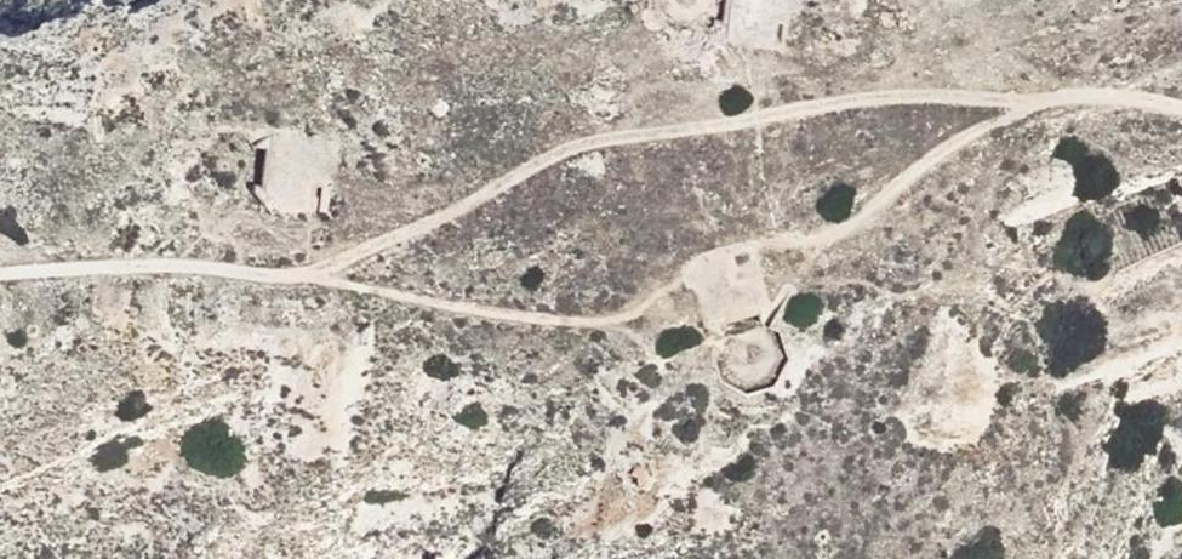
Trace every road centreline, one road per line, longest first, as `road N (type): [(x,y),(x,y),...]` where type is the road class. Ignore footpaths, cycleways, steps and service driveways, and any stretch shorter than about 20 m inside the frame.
road 1 (track): [(1181,109),(1056,94),(908,94),(789,109),(567,148),(311,276),(120,261),(0,272)]
road 2 (track): [(311,276),(502,315),(581,326),(619,316),(659,280),(718,248),(849,220),(954,136),(1056,94)]

